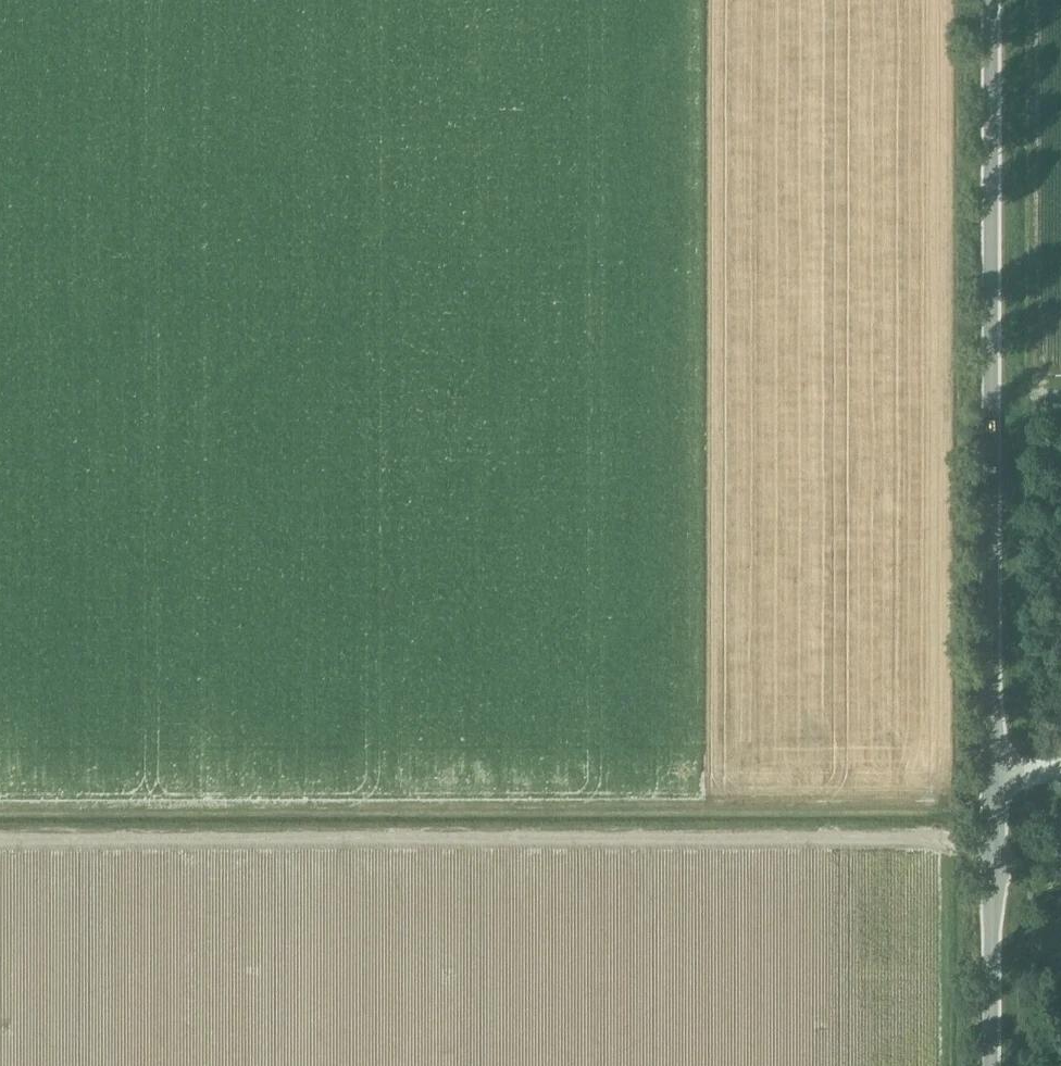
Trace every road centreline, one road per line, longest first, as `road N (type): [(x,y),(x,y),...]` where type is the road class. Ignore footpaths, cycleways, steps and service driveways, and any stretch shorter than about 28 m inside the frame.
road 1 (unclassified): [(990,1065),(990,0)]

